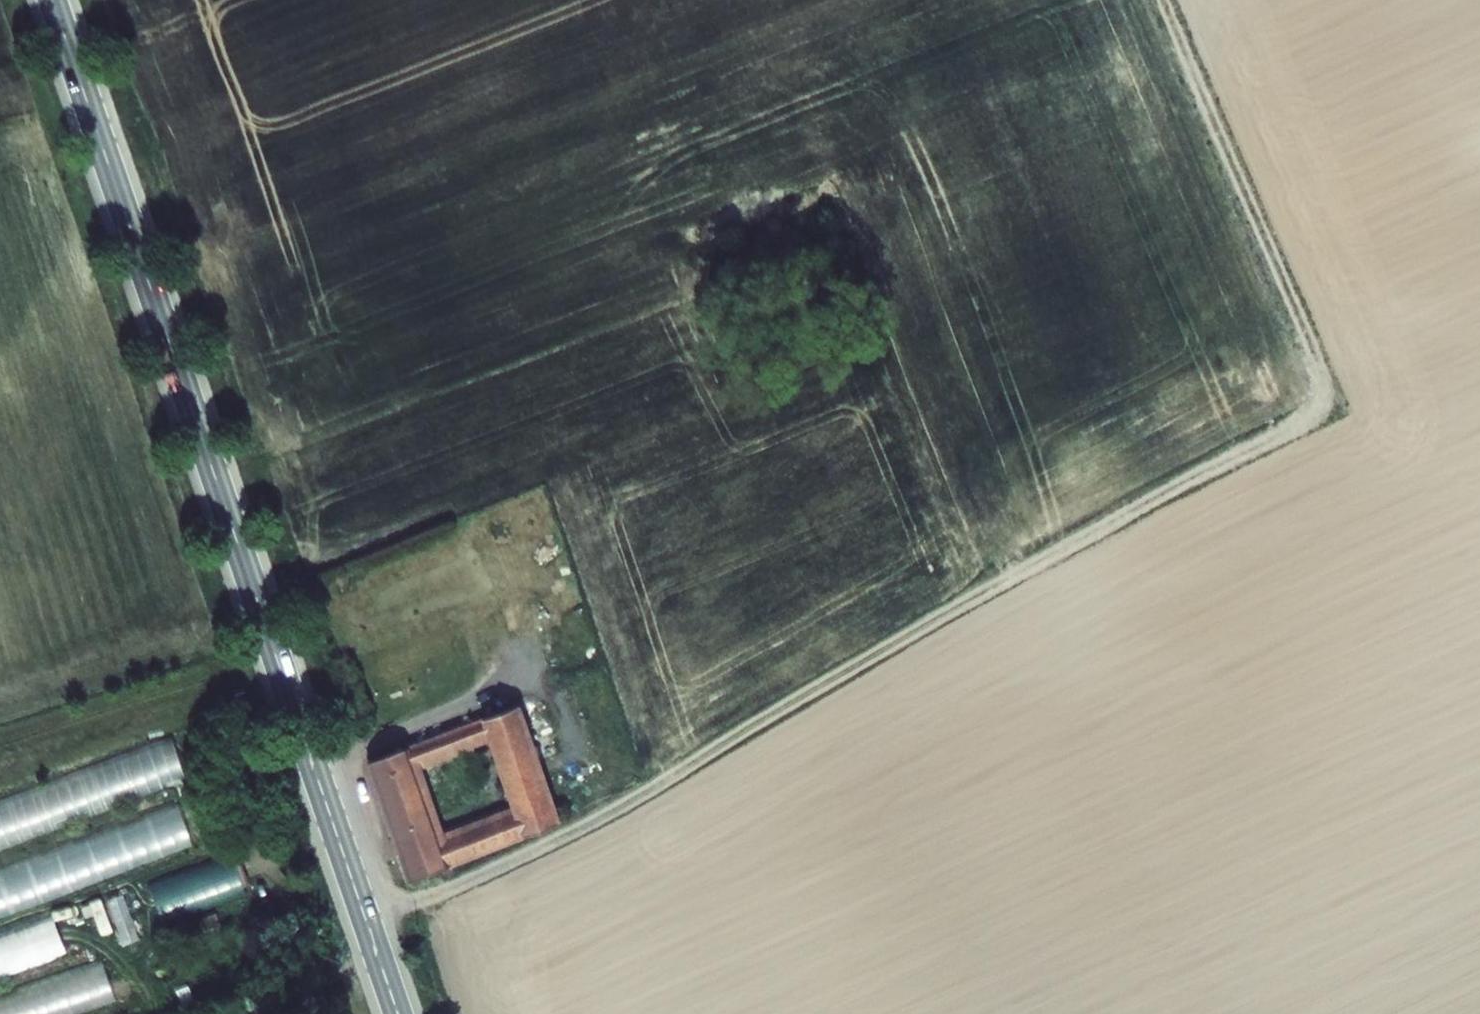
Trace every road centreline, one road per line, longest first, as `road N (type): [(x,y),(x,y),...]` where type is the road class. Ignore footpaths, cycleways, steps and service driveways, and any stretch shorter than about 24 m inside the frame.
road 1 (secondary): [(378,955),(51,0)]
road 2 (residential): [(237,1013),(378,955)]

